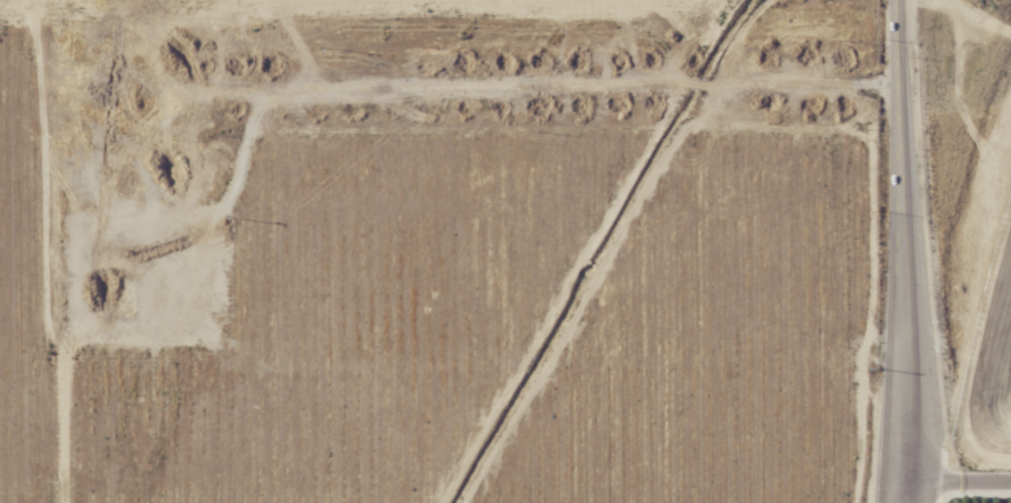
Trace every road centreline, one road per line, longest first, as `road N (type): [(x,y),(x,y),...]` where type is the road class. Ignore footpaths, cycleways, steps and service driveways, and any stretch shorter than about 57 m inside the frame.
road 1 (tertiary): [(900,0),(911,375),(901,502)]

